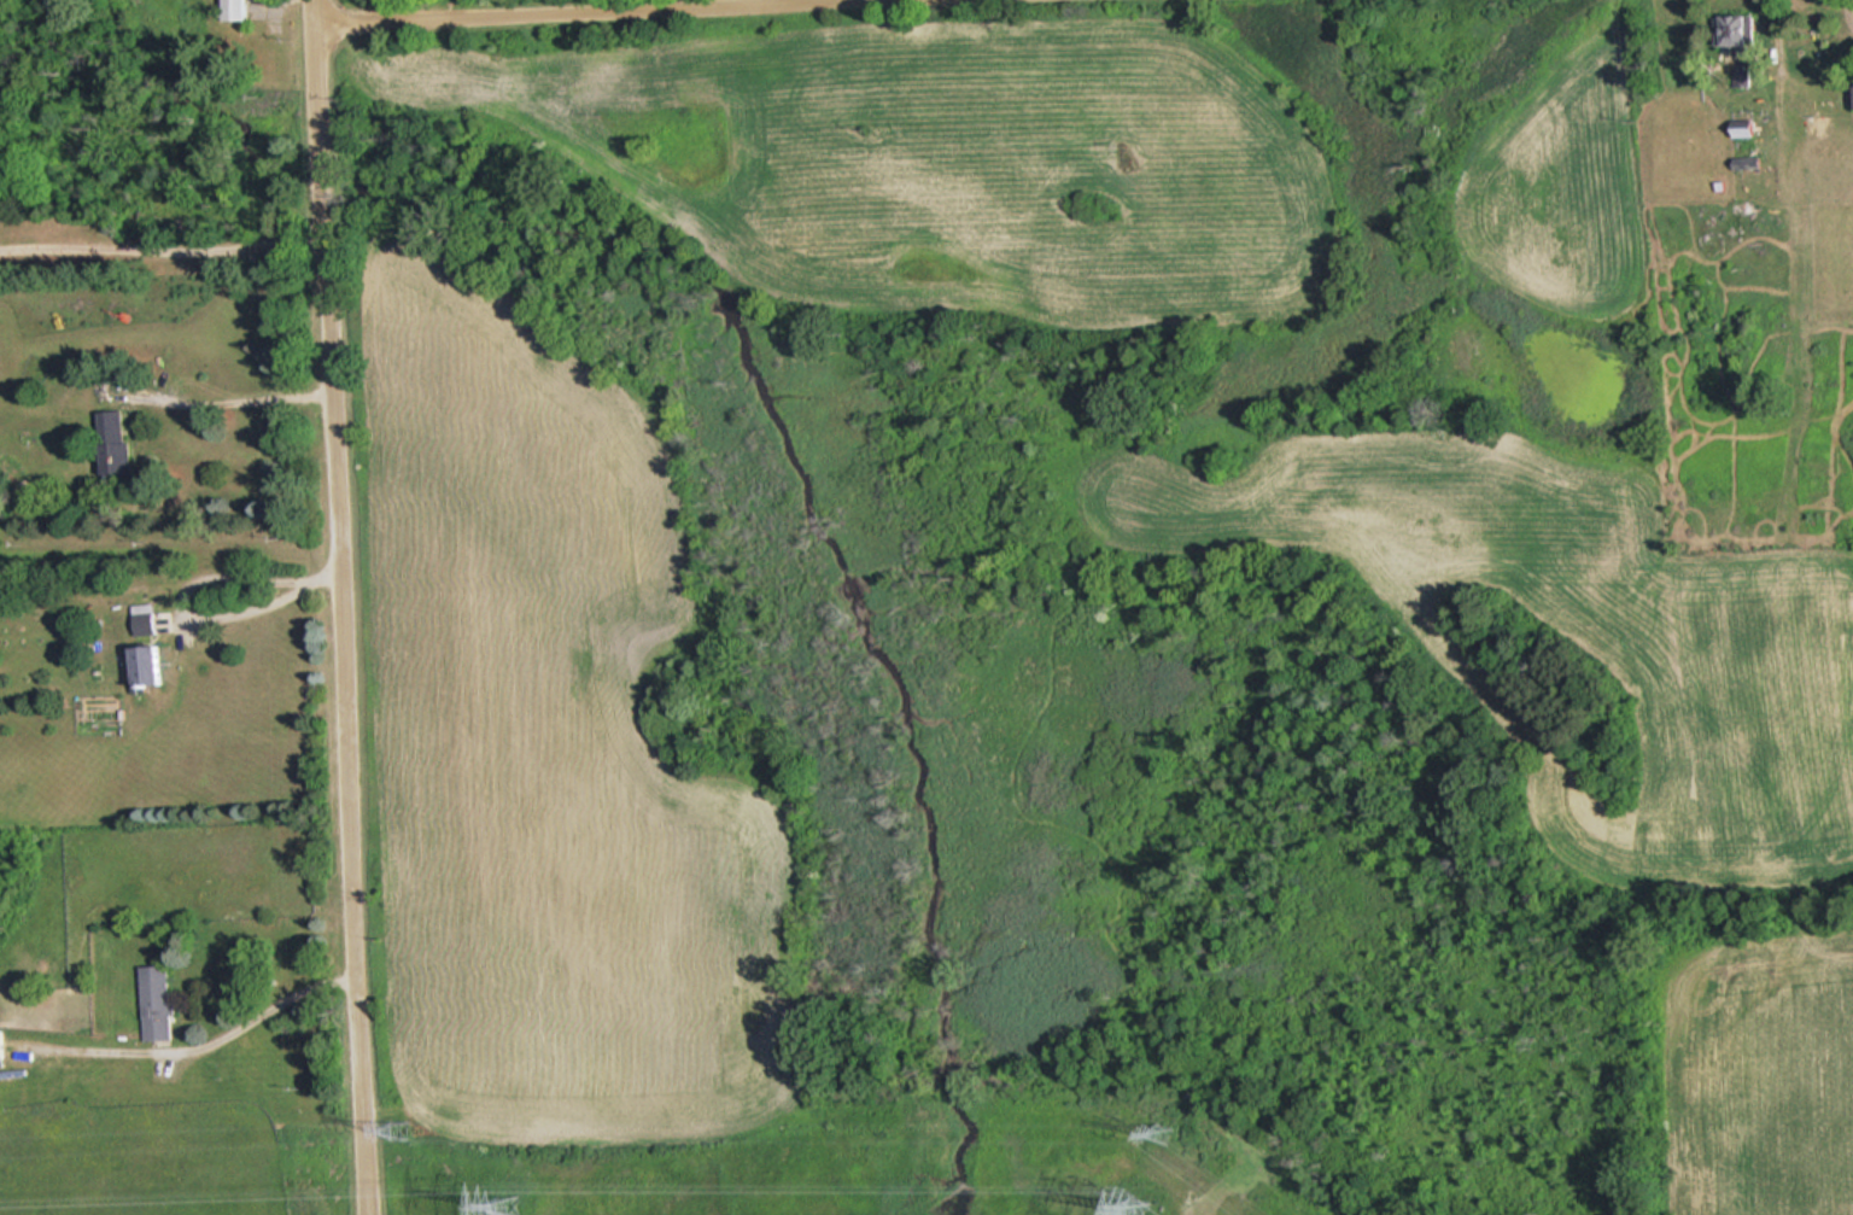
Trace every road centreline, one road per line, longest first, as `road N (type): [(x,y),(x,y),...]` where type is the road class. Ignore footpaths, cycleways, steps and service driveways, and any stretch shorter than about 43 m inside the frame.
road 1 (residential): [(375,1214),(319,0)]
road 2 (residential): [(320,17),(728,0)]

